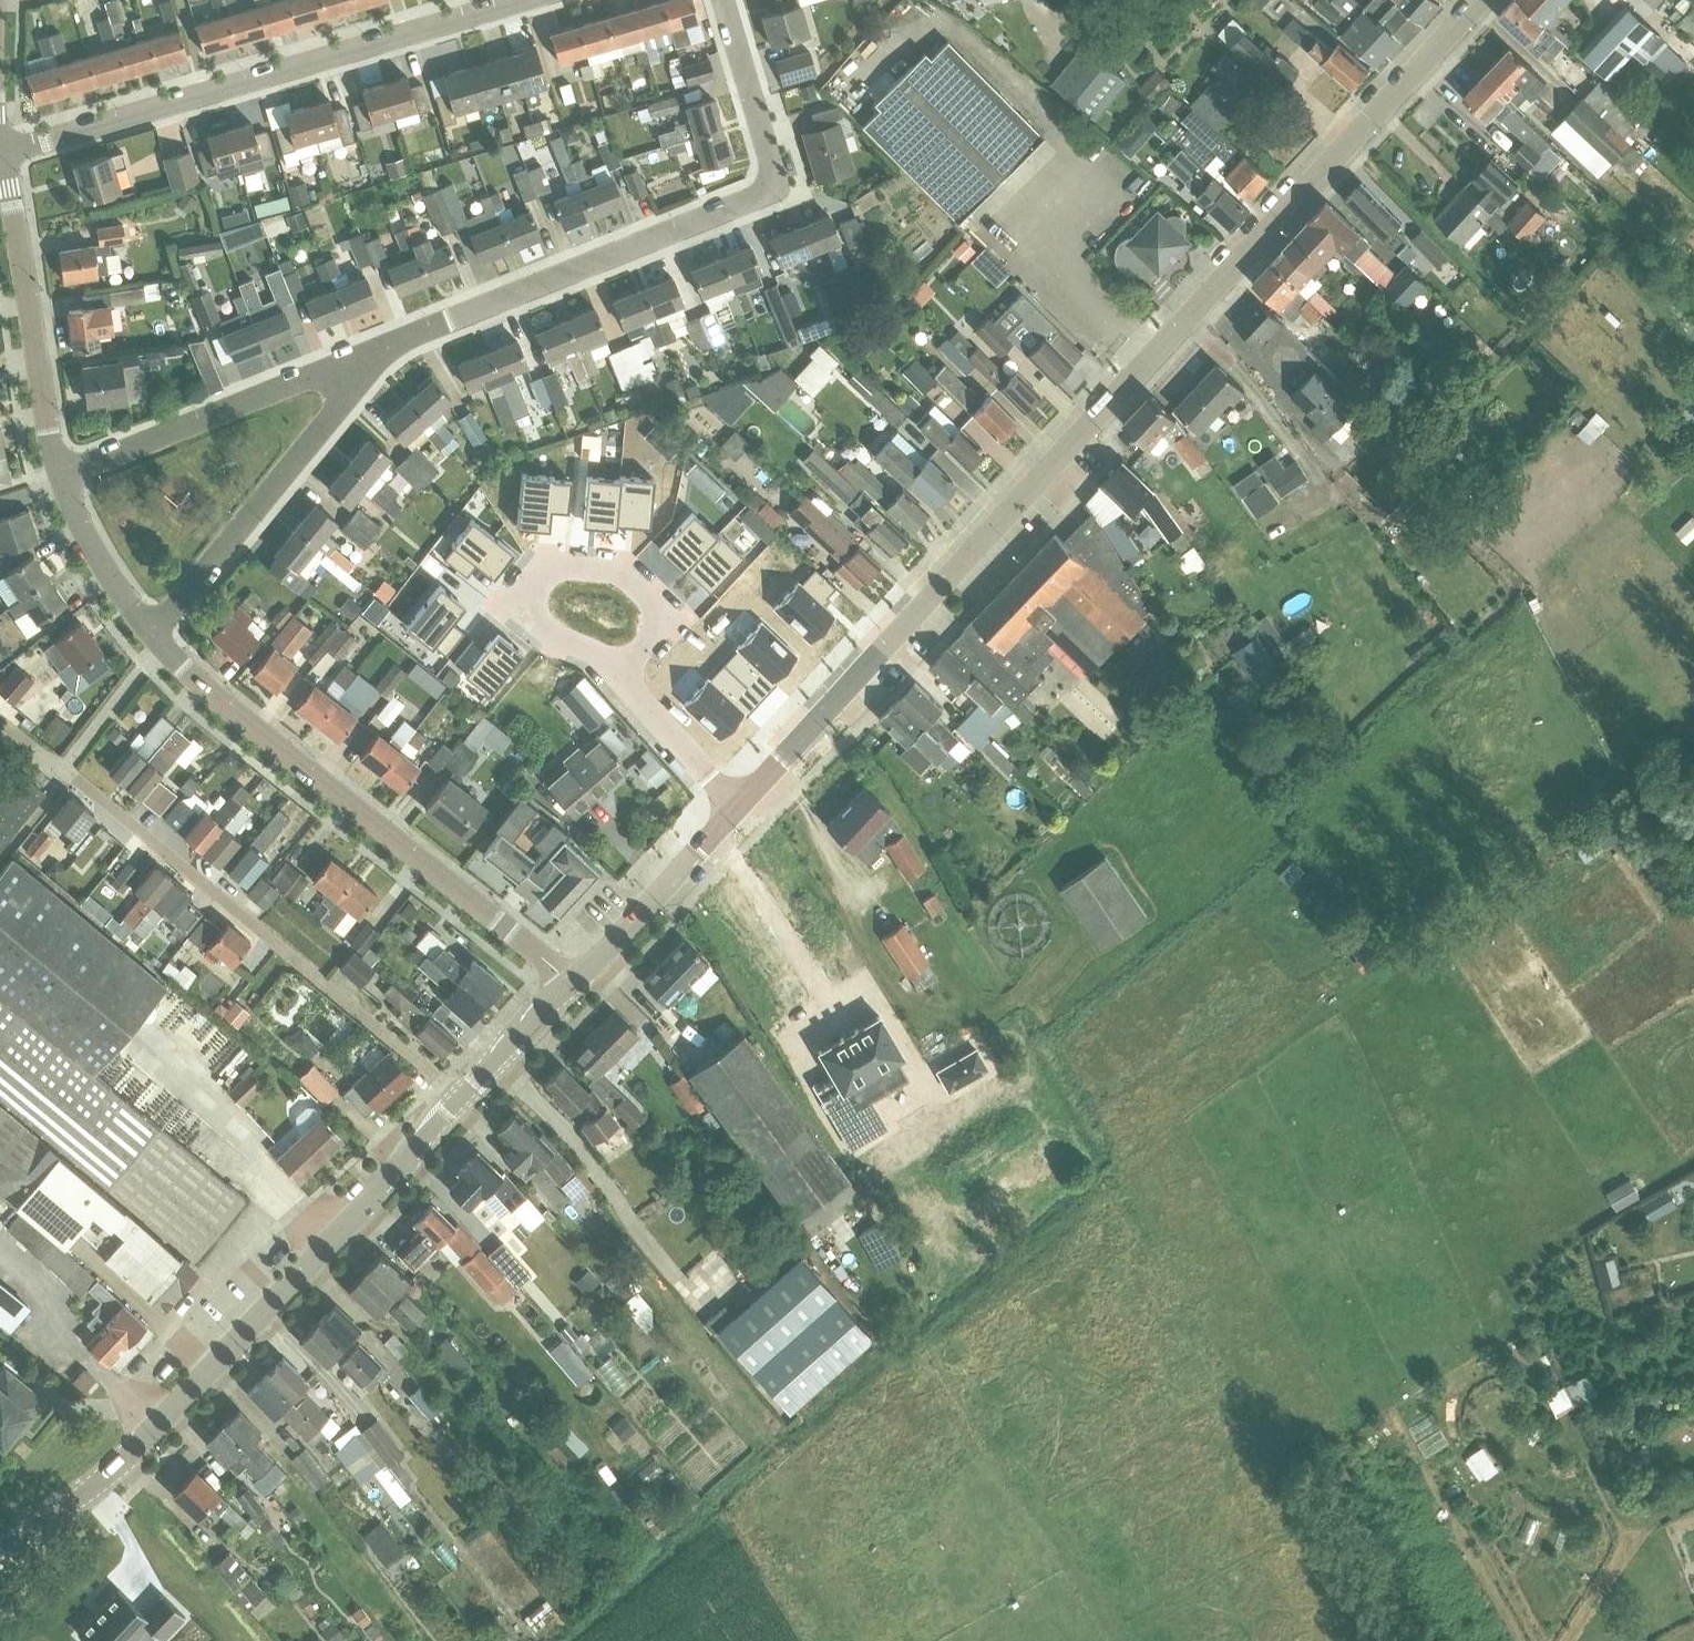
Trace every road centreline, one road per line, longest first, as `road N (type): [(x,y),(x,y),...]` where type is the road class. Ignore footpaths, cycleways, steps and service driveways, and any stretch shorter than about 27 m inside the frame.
road 1 (tertiary): [(739,806),(1472,0)]
road 2 (tertiary): [(0,1552),(116,1469),(462,1097)]
road 3 (residential): [(402,341),(779,184),(724,0)]
road 4 (residential): [(5,154),(527,0)]
road 5 (residential): [(574,982),(158,645)]
road 6 (unclassified): [(462,1097),(64,768)]
road 7 (residential): [(148,634),(402,341)]
road 8 (residential): [(62,474),(402,341)]
road 9 (residential): [(62,474),(5,154)]
road 10 (residential): [(616,674),(536,621),(535,594),(552,568),(619,575),(651,604),(653,633)]
road 11 (tertiary): [(574,982),(739,806)]
road 12 (residential): [(148,634),(89,545),(62,474)]
road 13 (residential): [(739,806),(616,674)]
road 14 (tertiary): [(462,1097),(574,982)]
road 15 (residential): [(64,768),(158,645)]

